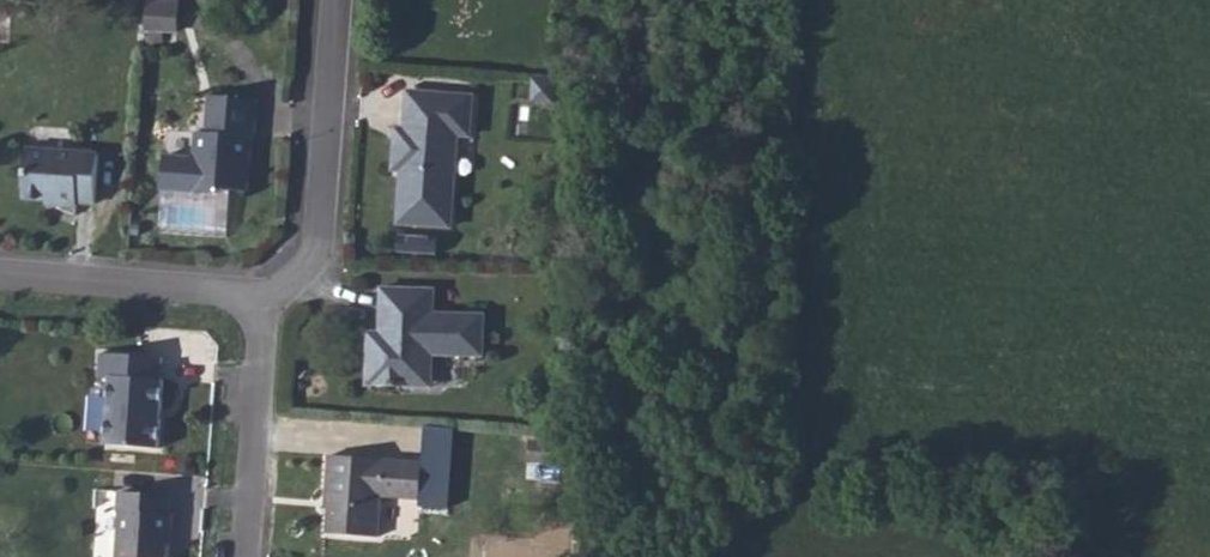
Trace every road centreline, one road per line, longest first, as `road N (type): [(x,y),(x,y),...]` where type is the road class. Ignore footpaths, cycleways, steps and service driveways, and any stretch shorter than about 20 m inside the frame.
road 1 (residential): [(339,0),(318,261),(267,300)]
road 2 (residential): [(267,300),(0,273)]
road 3 (residential): [(267,300),(247,556)]

